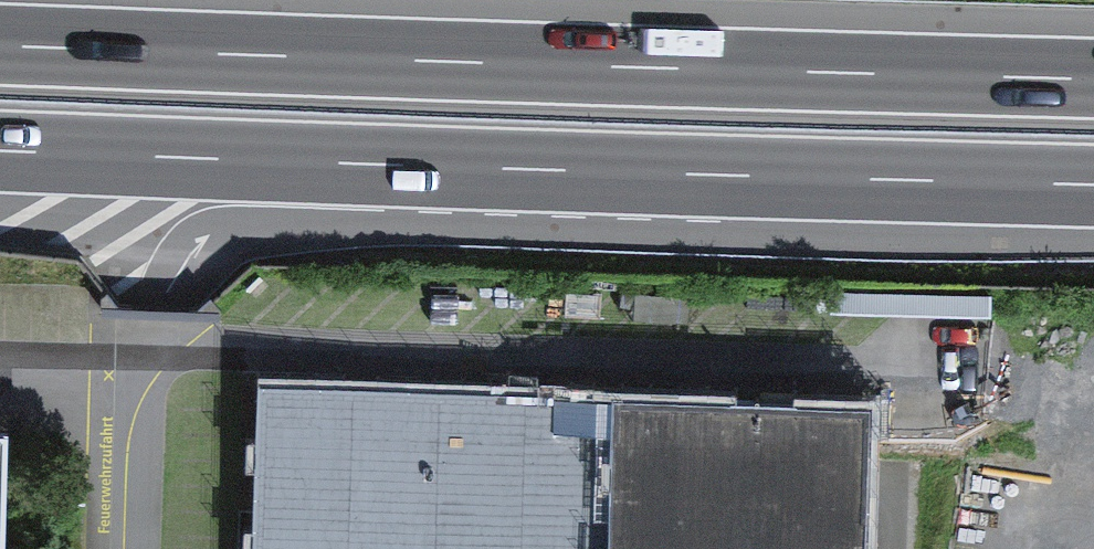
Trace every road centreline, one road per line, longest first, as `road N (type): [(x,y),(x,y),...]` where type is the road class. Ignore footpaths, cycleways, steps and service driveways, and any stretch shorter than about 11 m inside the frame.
road 1 (motorway): [(1093,80),(0,46)]
road 2 (motorway): [(0,151),(1093,184)]

